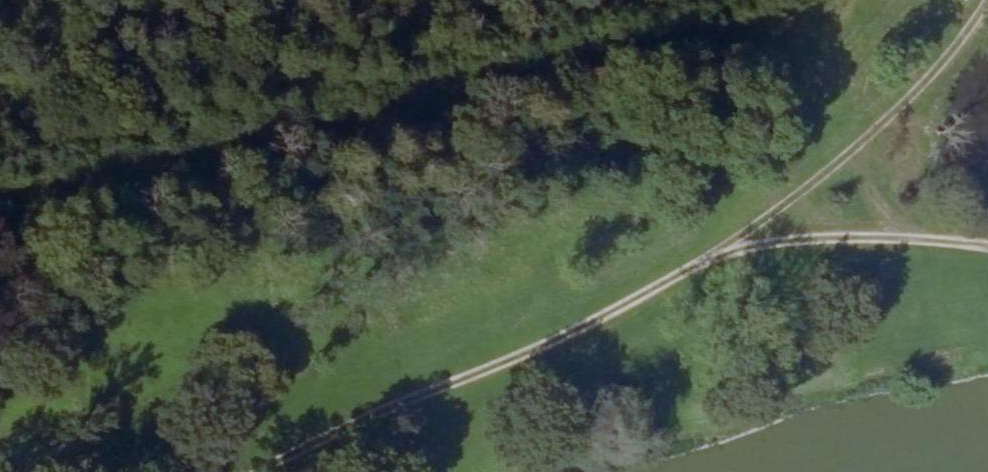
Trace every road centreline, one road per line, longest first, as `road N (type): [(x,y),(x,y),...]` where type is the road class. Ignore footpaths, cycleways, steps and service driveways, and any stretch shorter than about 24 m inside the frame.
road 1 (unclassified): [(723,246),(548,343),(328,428),(254,471)]
road 2 (unclassified): [(985,0),(930,76),(850,151)]
road 3 (unclassified): [(723,246),(897,238)]
road 4 (unclassified): [(850,151),(723,246)]

